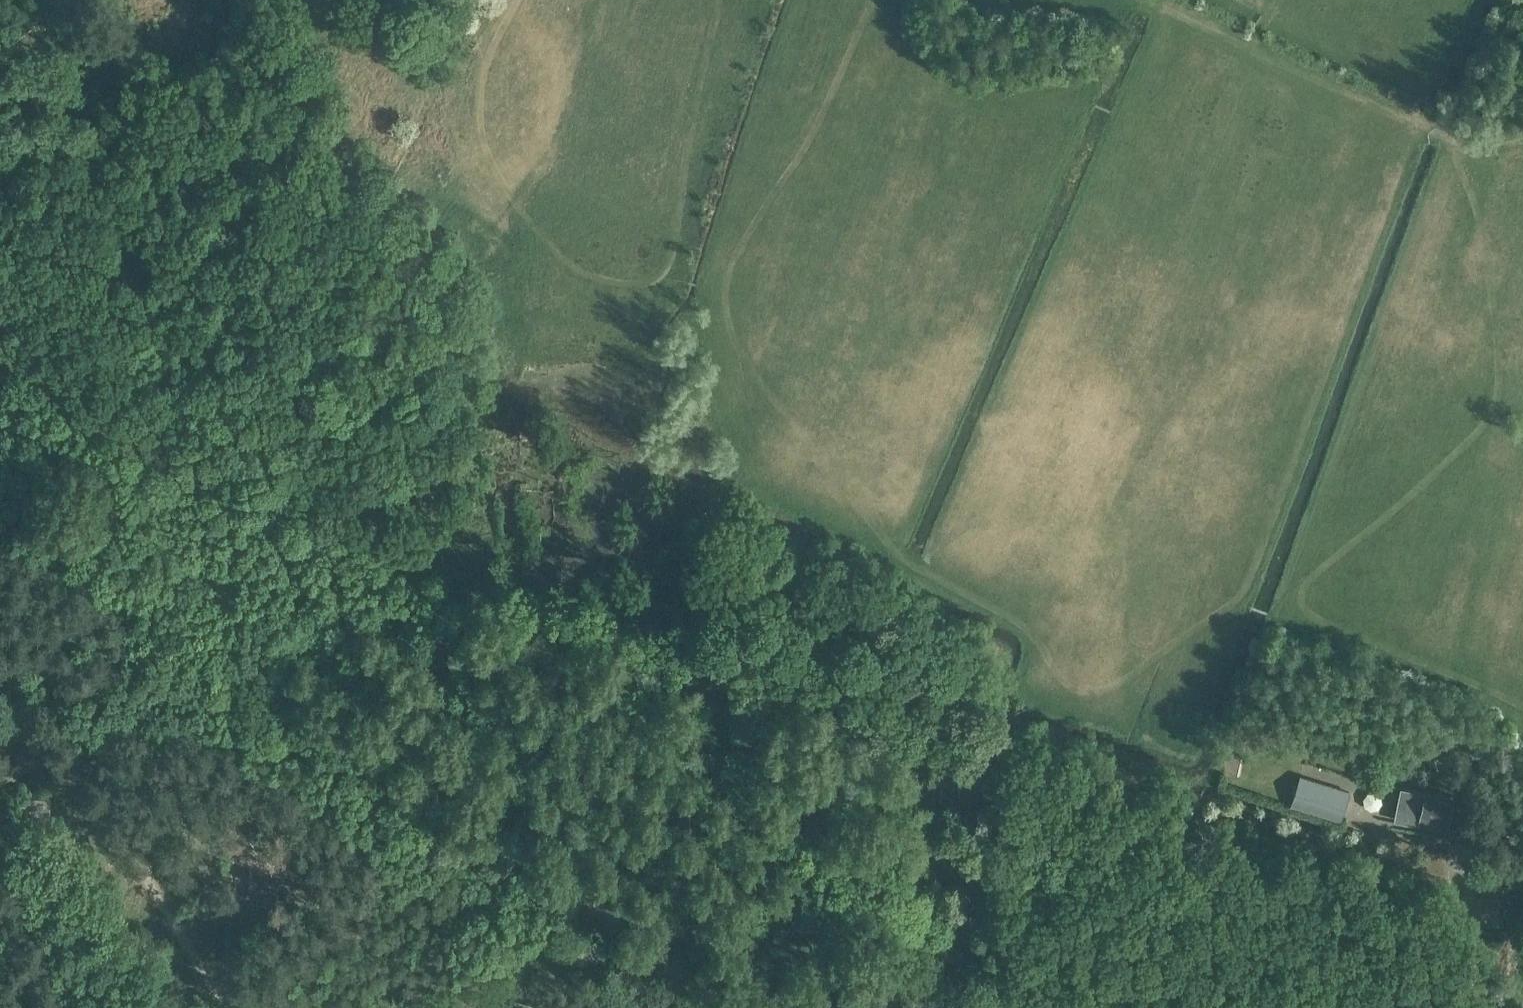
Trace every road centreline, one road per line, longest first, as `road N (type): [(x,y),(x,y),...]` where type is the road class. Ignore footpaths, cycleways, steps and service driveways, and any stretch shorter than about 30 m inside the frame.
road 1 (track): [(1522,144),(1511,151),(1427,130),(1136,0)]
road 2 (track): [(0,666),(221,1007)]

